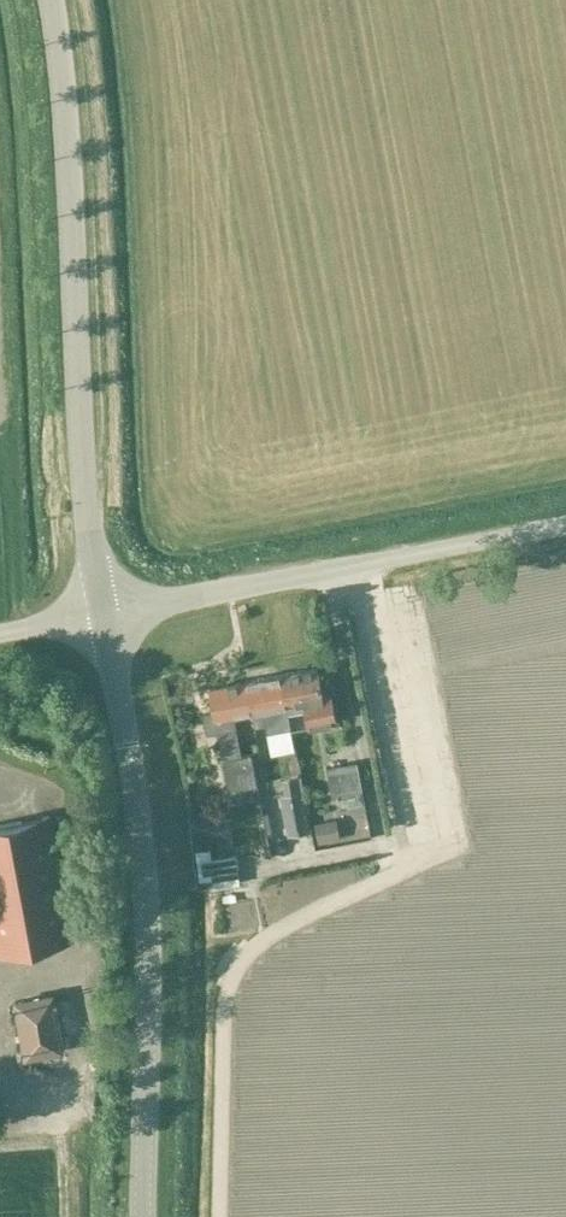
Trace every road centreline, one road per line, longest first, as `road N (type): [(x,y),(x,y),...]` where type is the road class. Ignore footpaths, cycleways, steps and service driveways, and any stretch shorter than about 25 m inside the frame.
road 1 (unclassified): [(103,613),(85,498),(51,0)]
road 2 (unclassified): [(145,1216),(149,917),(103,613)]
road 3 (unclassified): [(103,613),(565,525)]

